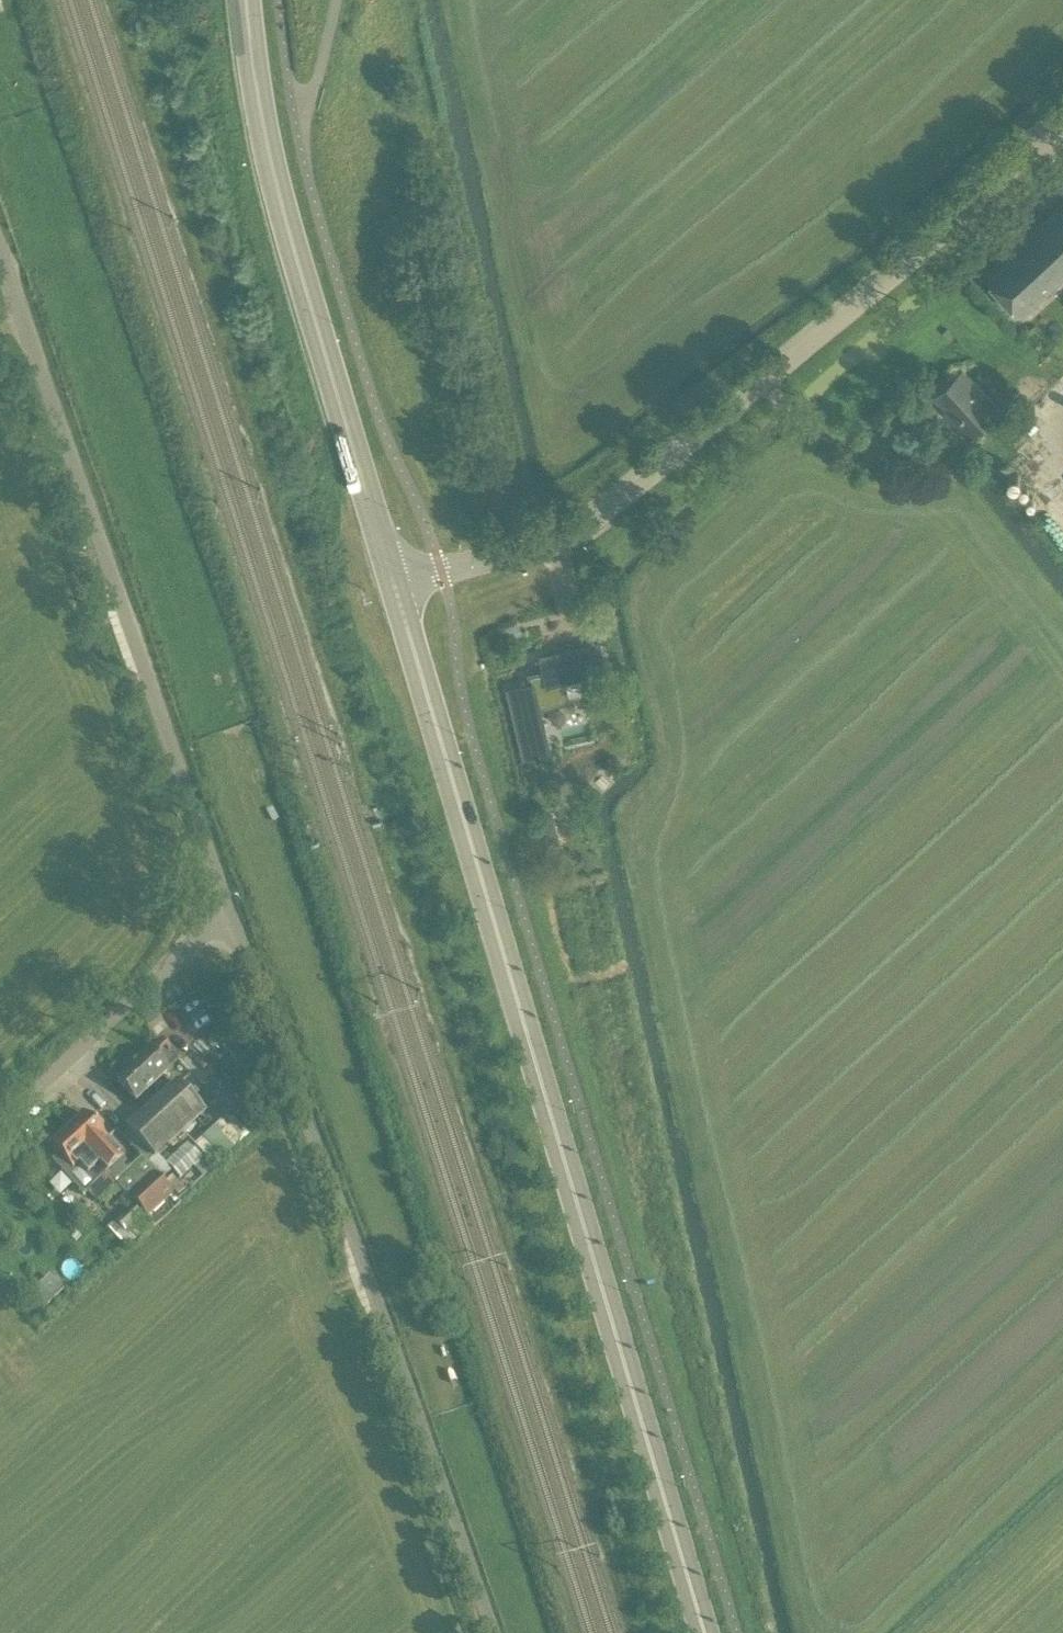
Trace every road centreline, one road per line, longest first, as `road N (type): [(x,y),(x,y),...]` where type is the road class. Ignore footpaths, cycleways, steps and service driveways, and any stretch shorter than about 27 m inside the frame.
road 1 (tertiary): [(705,1632),(394,581)]
road 2 (tertiary): [(394,581),(524,548),(594,512),(1062,114)]
road 3 (unclassified): [(495,1632),(232,916)]
road 4 (unclassified): [(232,916),(0,253)]
road 5 (tertiary): [(394,581),(272,165),(247,0)]
road 6 (unclassified): [(0,1123),(210,927),(232,916)]

